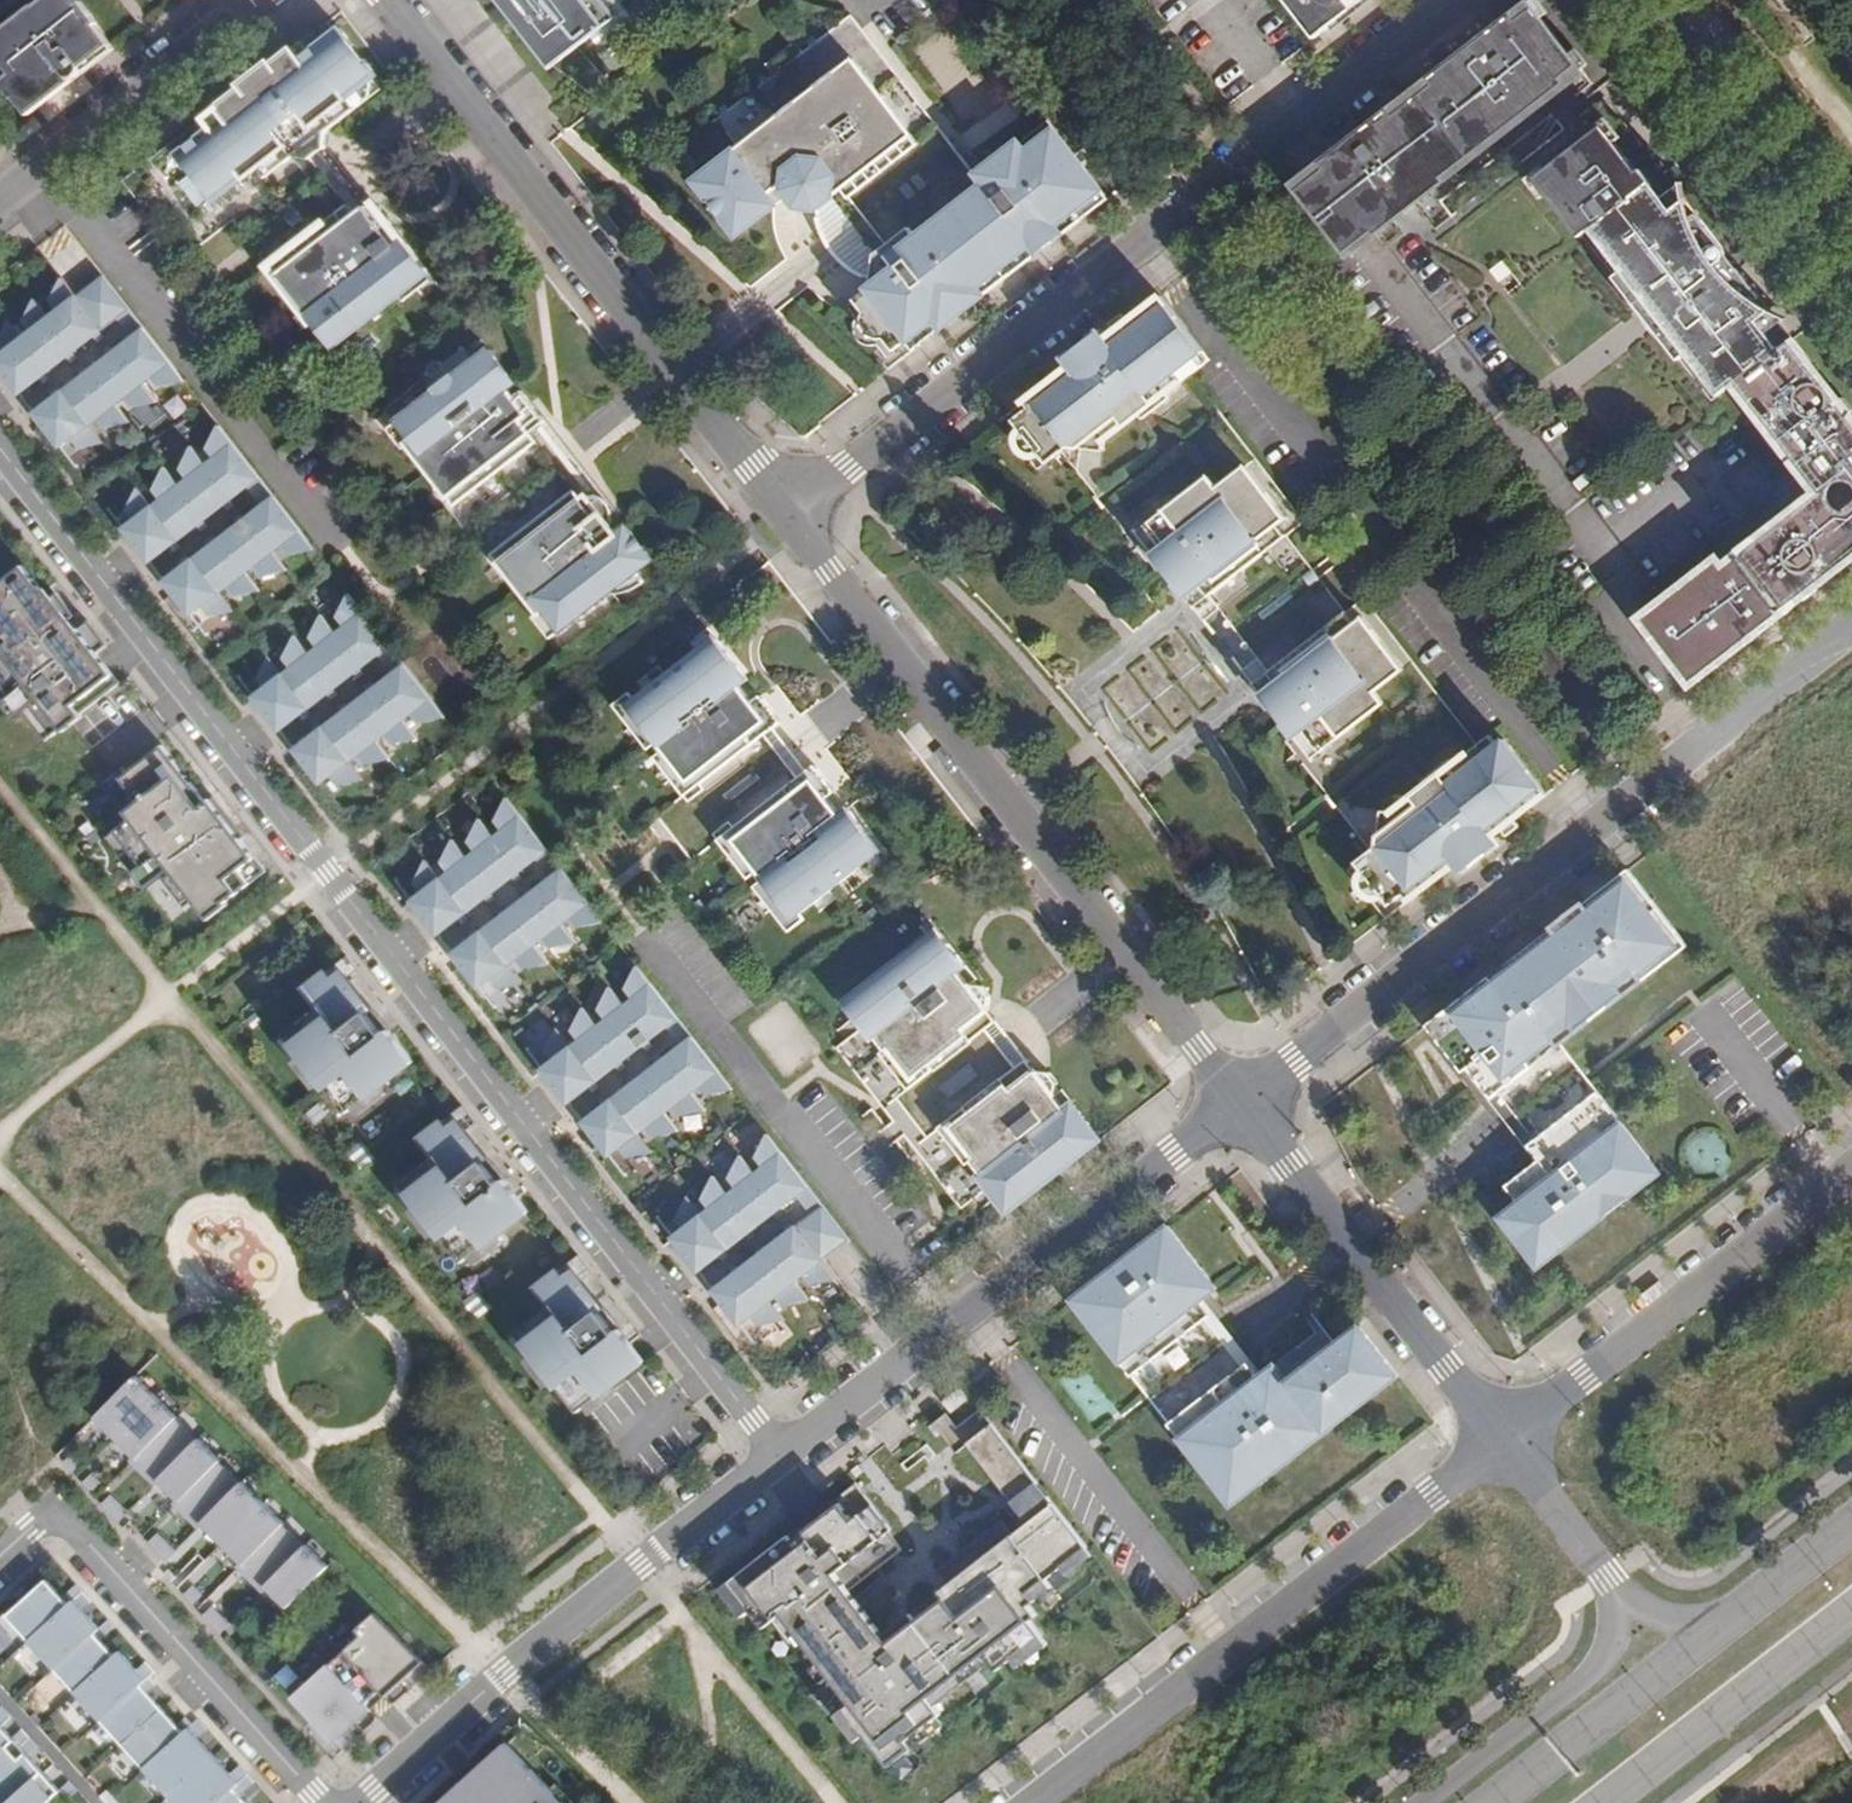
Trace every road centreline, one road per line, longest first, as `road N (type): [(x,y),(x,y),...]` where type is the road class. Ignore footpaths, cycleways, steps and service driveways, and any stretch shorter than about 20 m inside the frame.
road 1 (residential): [(0,447),(781,1453)]
road 2 (residential): [(790,516),(1445,0)]
road 3 (residential): [(1242,1105),(1851,626)]
road 4 (residential): [(1242,1105),(790,516)]
road 5 (residential): [(790,516),(383,0)]
road 6 (residential): [(1031,1802),(1501,1444)]
road 7 (residential): [(781,1453),(1242,1105)]
road 8 (residential): [(781,1453),(507,1673),(363,1802)]
road 9 (residential): [(0,1552),(52,1505),(321,1802)]
road 10 (residential): [(1501,1444),(1851,1167)]
road 11 (residential): [(1501,1444),(1242,1105)]
road 12 (residential): [(1851,281),(1638,0)]
road 13 (residential): [(0,194),(256,0)]
road 14 (secondary): [(1622,1802),(1851,1623)]
road 15 (residential): [(1624,1609),(1592,1672),(1420,1802)]
road 16 (secondary): [(1711,1629),(1497,1802)]
road 17 (residential): [(1624,1609),(1501,1444)]
road 18 (secondary): [(1851,1521),(1711,1629)]

